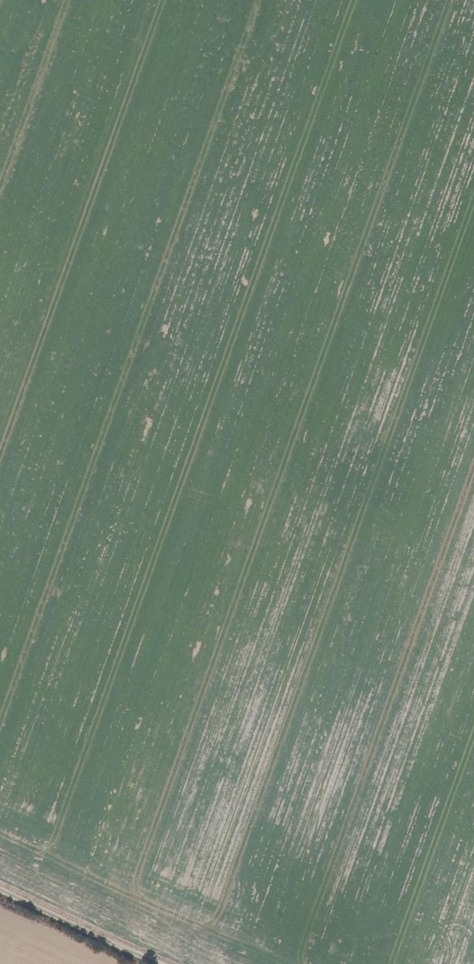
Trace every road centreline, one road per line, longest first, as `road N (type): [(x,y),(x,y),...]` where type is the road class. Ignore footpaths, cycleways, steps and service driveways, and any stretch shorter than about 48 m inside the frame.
road 1 (track): [(0,890),(158,963)]

